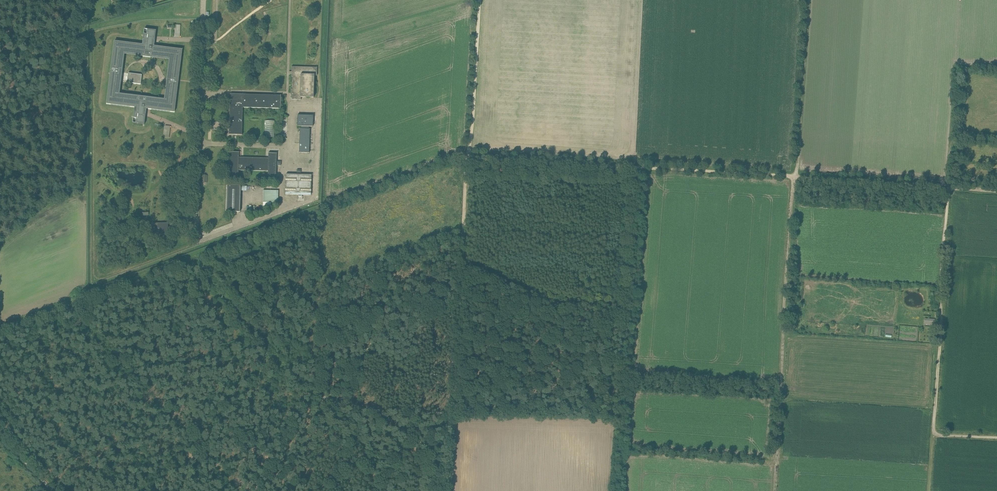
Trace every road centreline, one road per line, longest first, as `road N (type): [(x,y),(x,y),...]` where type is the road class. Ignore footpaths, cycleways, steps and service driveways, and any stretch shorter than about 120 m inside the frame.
road 1 (track): [(450,490),(468,156)]
road 2 (track): [(794,177),(468,156)]
road 3 (track): [(775,490),(794,177)]
road 4 (track): [(933,436),(949,188)]
road 5 (track): [(808,0),(794,177)]
road 6 (track): [(468,156),(479,0)]
road 7 (track): [(794,177),(949,188)]

